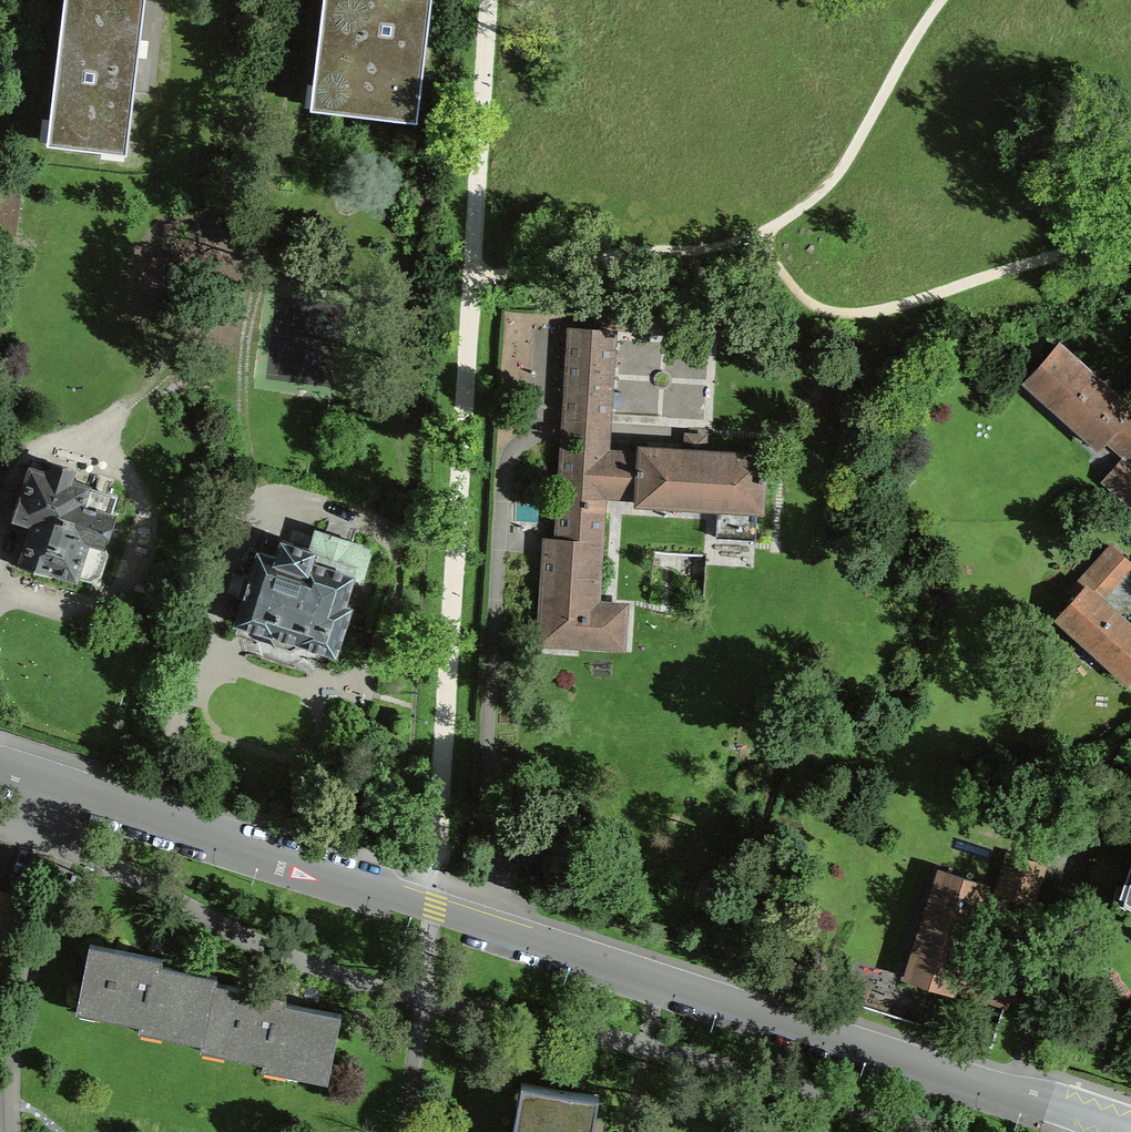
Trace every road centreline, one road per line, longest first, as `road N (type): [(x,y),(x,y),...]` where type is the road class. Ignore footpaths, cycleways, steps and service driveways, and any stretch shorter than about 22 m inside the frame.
road 1 (residential): [(1130,1130),(0,773)]

